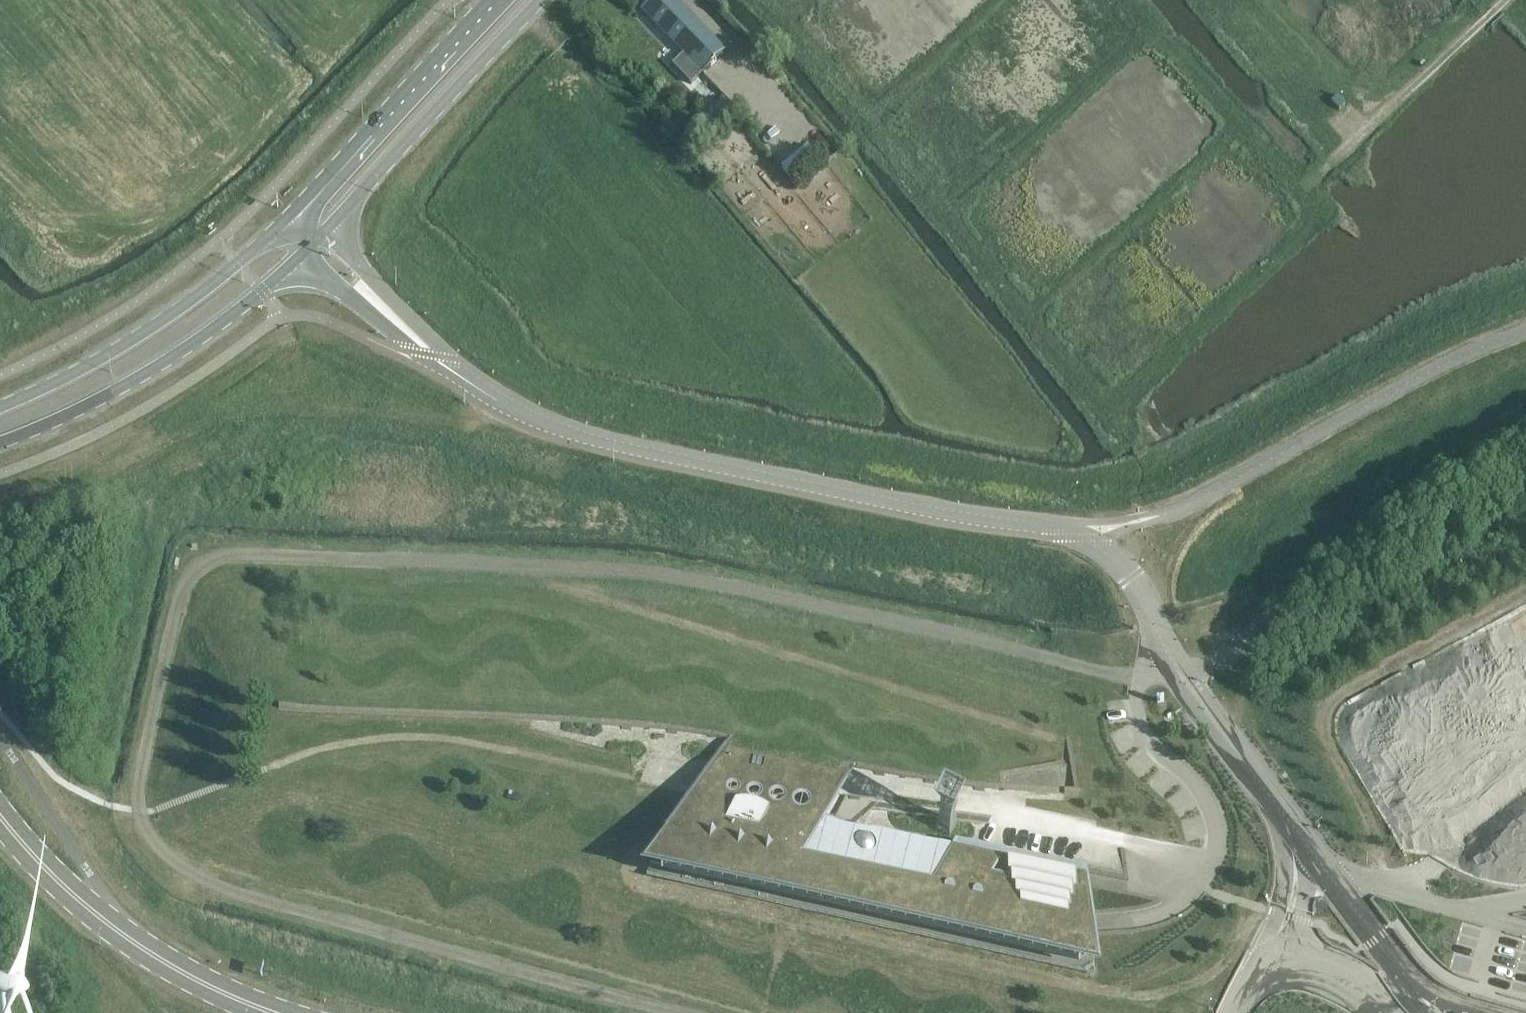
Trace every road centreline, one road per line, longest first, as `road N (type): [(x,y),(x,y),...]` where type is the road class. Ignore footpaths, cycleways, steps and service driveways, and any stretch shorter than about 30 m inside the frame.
road 1 (unclassified): [(1152,621),(1121,564),(1066,531),(918,509),(598,441),(529,416),(437,359)]
road 2 (track): [(687,788),(633,872),(649,887),(1115,992),(1165,993),(1211,975),(1245,937),(1258,908)]
road 3 (primary): [(0,446),(61,421),(206,338),(306,251)]
road 4 (primary): [(288,216),(149,331),(0,411)]
road 5 (primary): [(271,1012),(141,950),(60,883),(0,815)]
road 6 (primary): [(323,234),(542,0)]
road 7 (primary): [(489,0),(288,216)]
road 8 (track): [(1505,0),(1309,183)]
road 9 (unclassified): [(437,359),(423,329),(323,234)]
road 10 (unclassified): [(306,251),(405,342),(437,359)]

